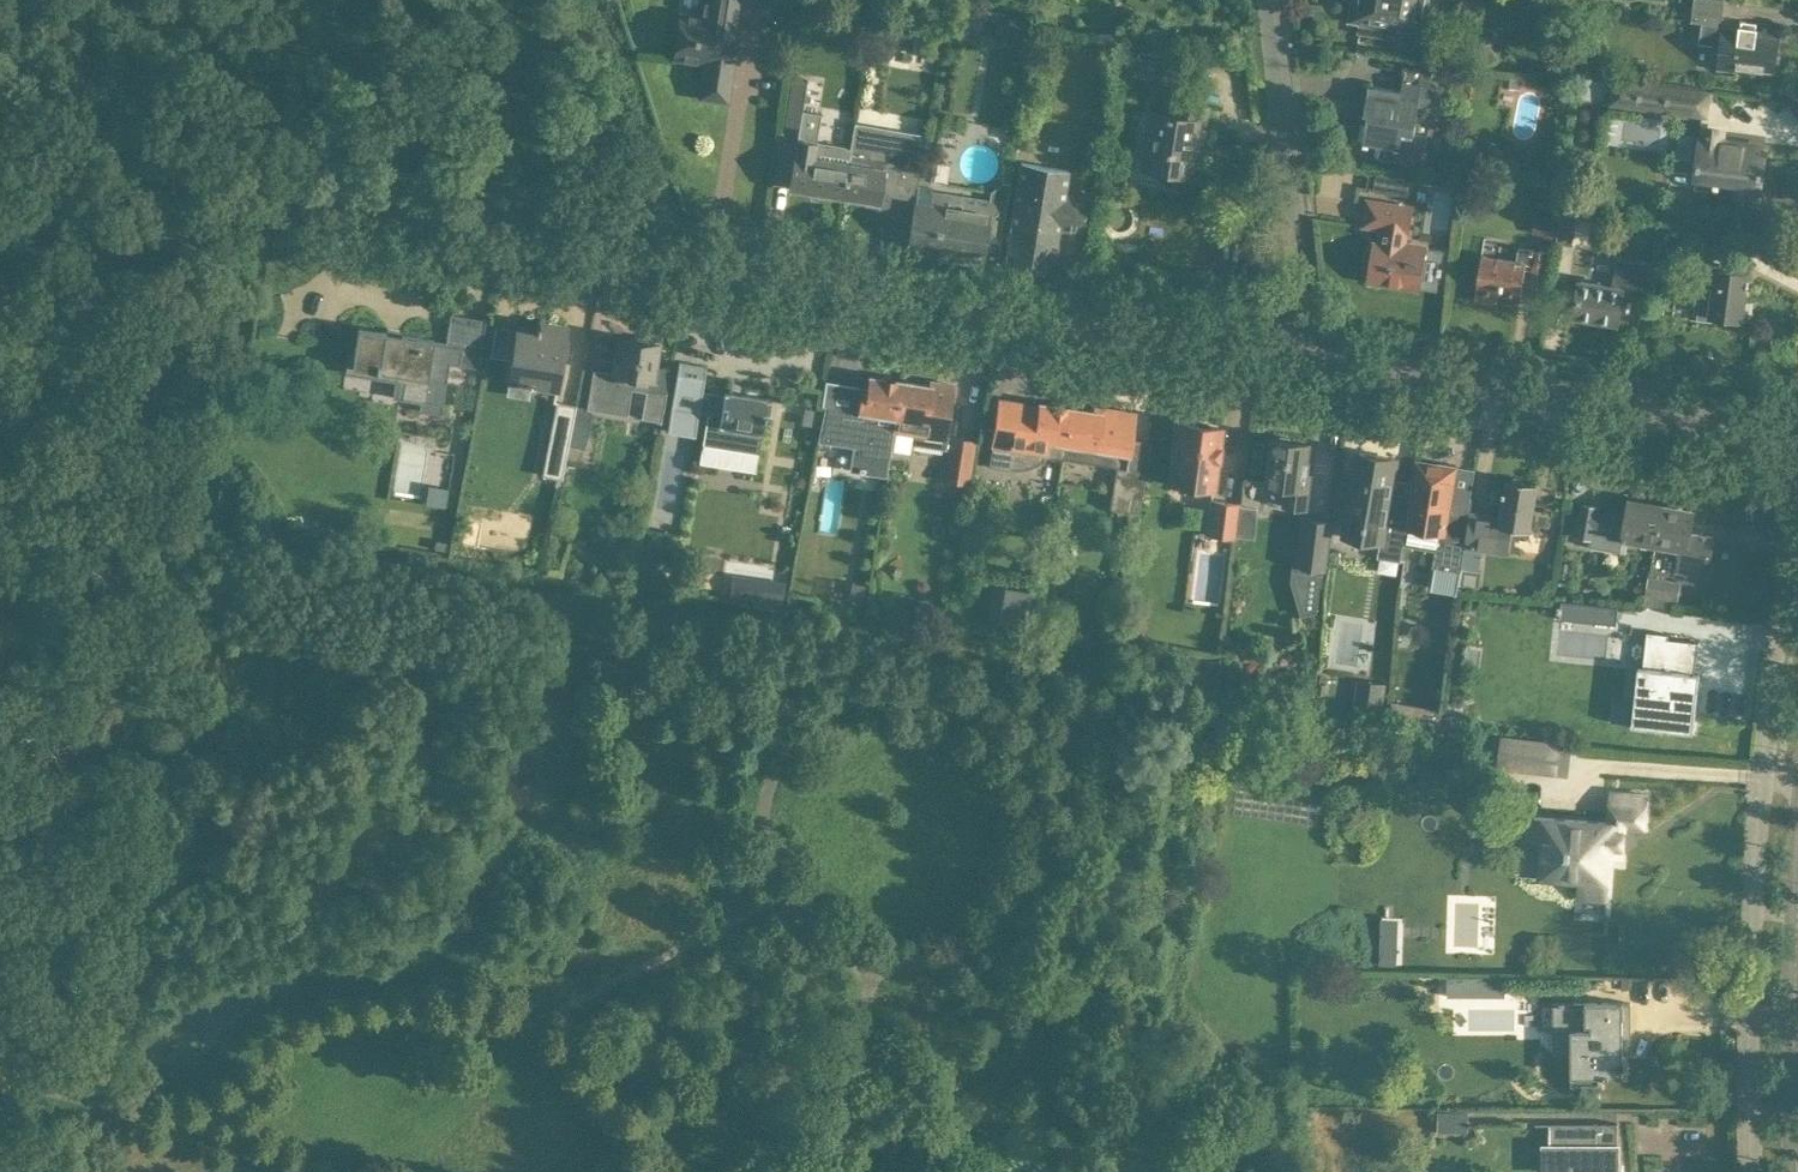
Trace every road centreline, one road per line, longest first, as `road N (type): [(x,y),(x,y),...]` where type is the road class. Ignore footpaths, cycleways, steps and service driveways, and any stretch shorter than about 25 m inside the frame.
road 1 (unclassified): [(1295,352),(416,226)]
road 2 (unclassified): [(1797,429),(1295,352)]
road 3 (tertiary): [(1797,1171),(1797,738)]
road 4 (residential): [(1295,352),(1252,0)]

